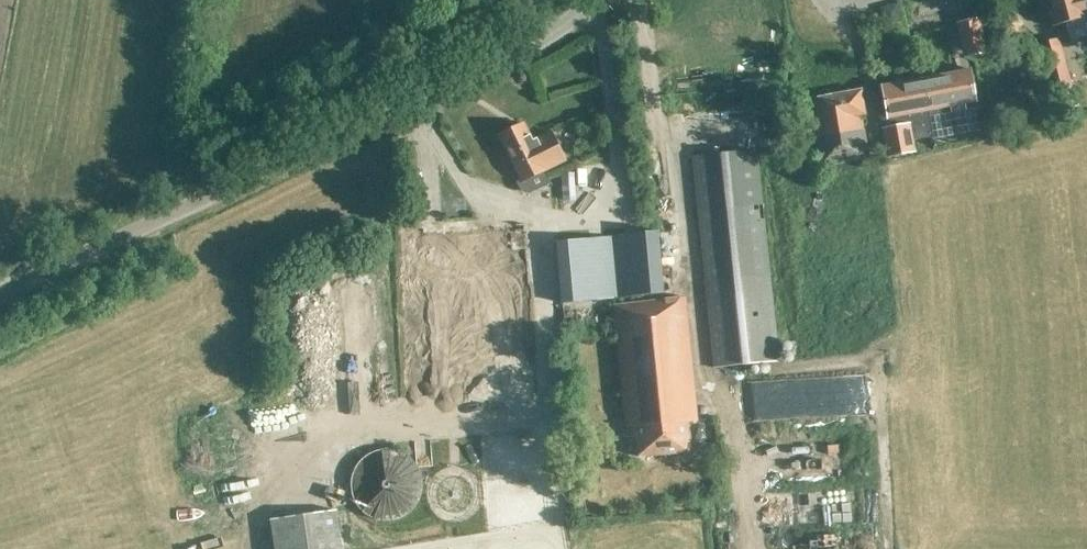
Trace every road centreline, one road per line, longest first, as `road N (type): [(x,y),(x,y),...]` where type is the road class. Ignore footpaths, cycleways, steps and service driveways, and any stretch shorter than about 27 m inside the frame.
road 1 (tertiary): [(0,294),(500,61),(594,0)]
road 2 (track): [(722,396),(745,548)]

